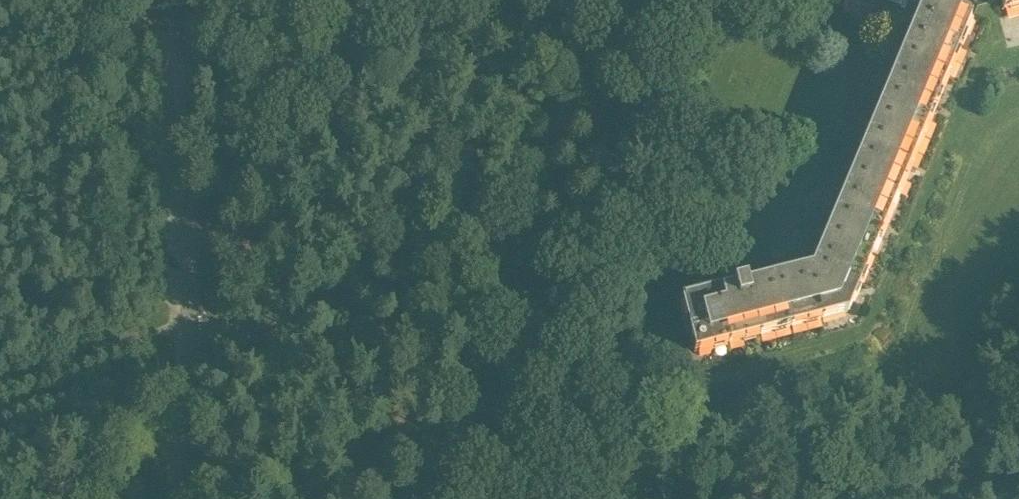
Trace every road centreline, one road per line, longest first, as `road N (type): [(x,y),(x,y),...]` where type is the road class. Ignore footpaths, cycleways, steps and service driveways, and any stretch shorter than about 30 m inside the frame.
road 1 (unclassified): [(509,250),(420,270),(235,332),(187,331)]
road 2 (unclassified): [(187,331),(176,0)]
road 3 (unclassified): [(509,250),(551,144),(632,0)]
road 4 (unclassified): [(421,498),(509,250)]
road 5 (track): [(0,414),(186,353)]
road 6 (unclassified): [(187,331),(175,498)]
road 7 (track): [(113,498),(179,394)]

